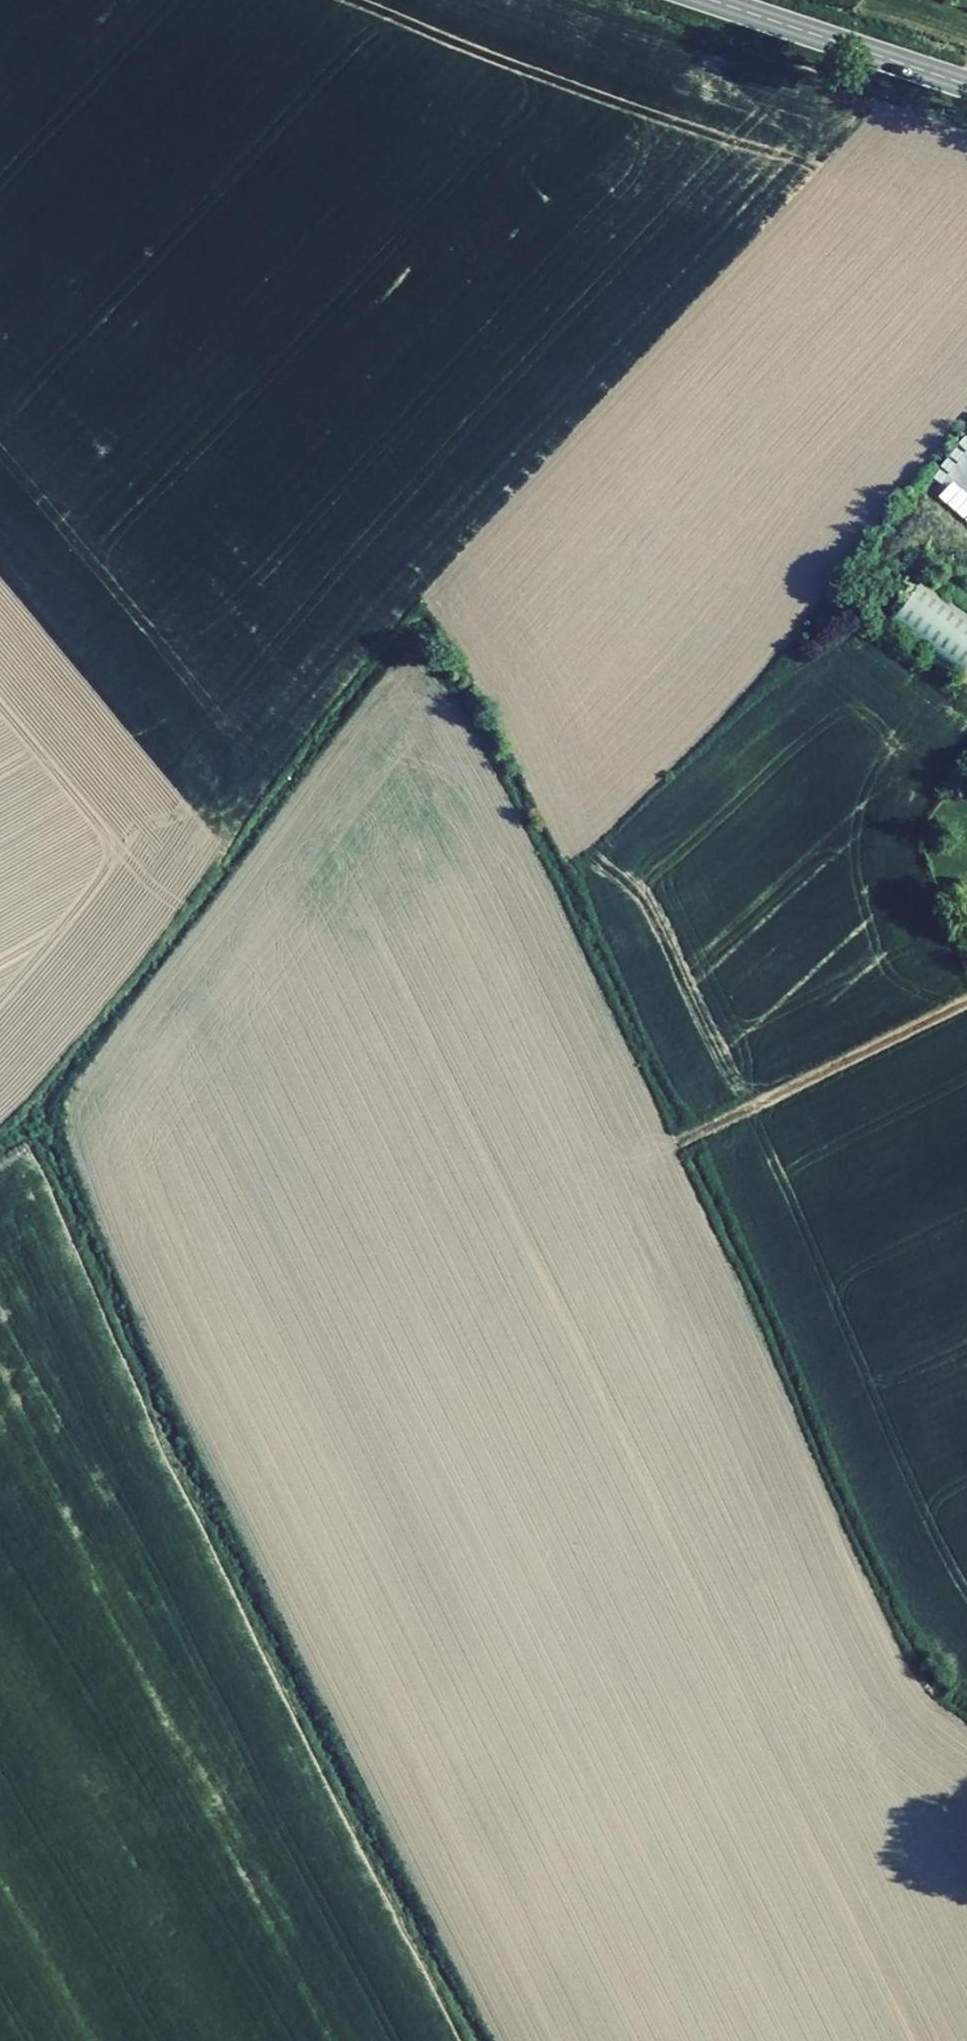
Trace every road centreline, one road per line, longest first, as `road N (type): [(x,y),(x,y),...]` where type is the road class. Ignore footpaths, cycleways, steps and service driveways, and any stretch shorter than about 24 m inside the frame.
road 1 (secondary): [(710,0),(966,86)]
road 2 (track): [(738,1113),(966,1004)]

